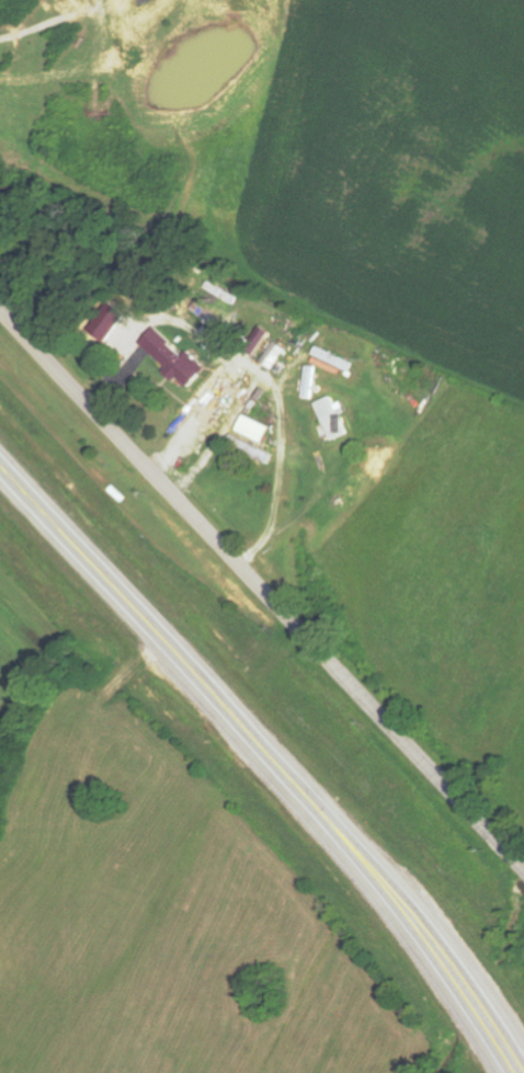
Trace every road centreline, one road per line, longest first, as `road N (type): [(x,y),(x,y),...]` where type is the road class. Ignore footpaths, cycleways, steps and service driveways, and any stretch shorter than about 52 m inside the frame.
road 1 (trunk): [(511,1072),(345,845),(0,473)]
road 2 (residential): [(523,873),(0,314)]

